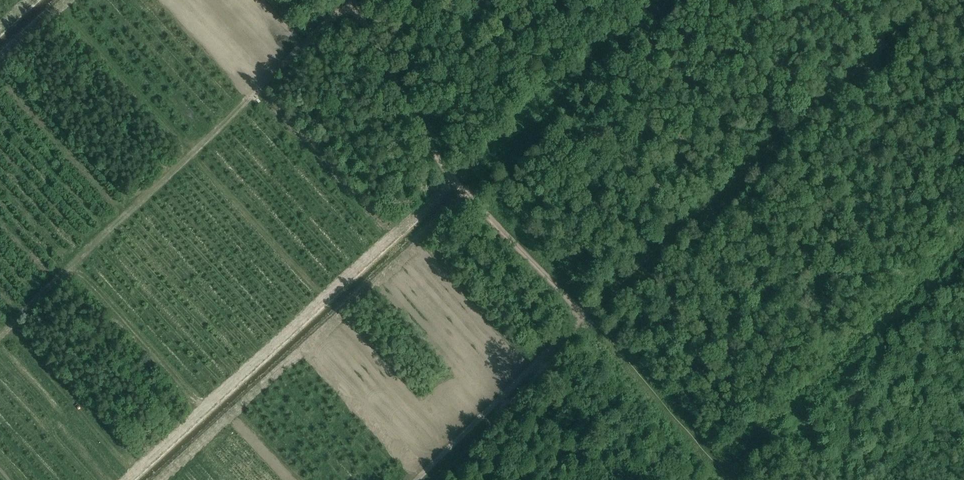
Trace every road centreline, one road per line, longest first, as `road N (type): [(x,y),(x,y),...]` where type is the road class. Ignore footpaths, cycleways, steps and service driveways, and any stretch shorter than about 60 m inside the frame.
road 1 (track): [(582,316),(933,0)]
road 2 (track): [(417,479),(582,316)]
road 3 (track): [(352,0),(466,192)]
road 4 (track): [(582,316),(731,479)]
road 5 (track): [(582,316),(466,192)]

